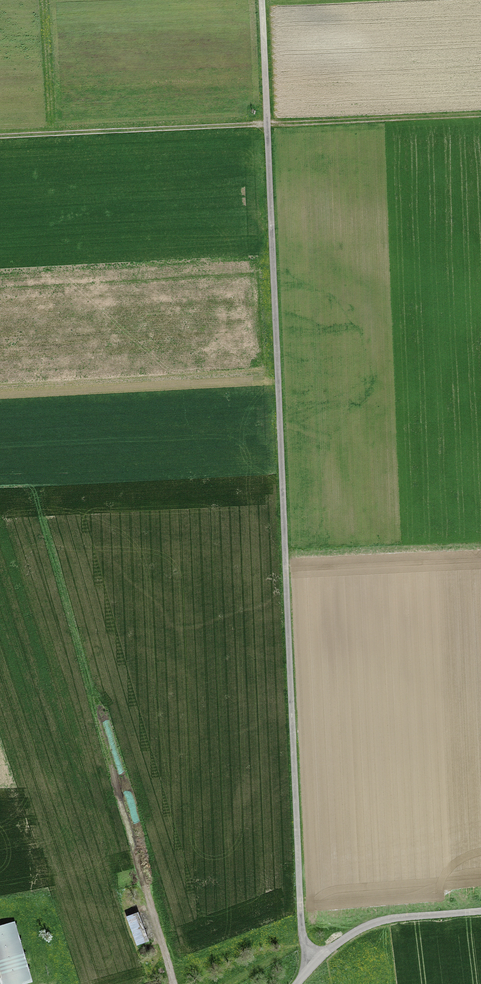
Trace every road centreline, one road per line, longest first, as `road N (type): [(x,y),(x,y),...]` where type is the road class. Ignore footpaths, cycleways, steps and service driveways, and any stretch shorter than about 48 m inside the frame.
road 1 (unclassified): [(313,964),(302,928),(264,0)]
road 2 (track): [(0,140),(480,117)]
road 3 (unclassified): [(480,910),(380,921),(313,964)]
road 4 (track): [(173,983),(135,854)]

